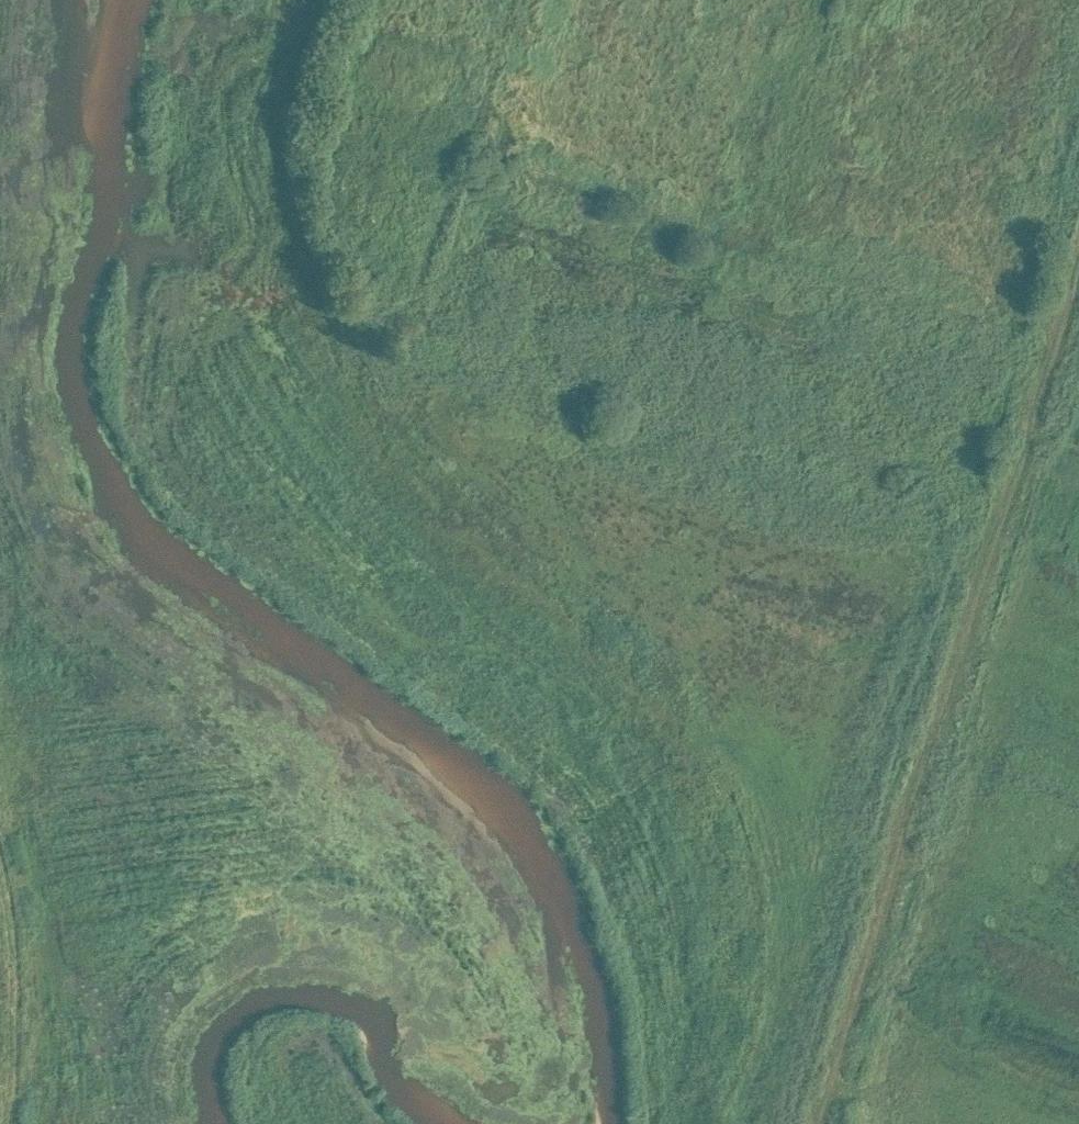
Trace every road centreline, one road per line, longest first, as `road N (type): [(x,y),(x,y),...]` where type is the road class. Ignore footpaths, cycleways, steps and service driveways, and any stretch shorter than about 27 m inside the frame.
road 1 (track): [(1078,234),(809,1123)]

